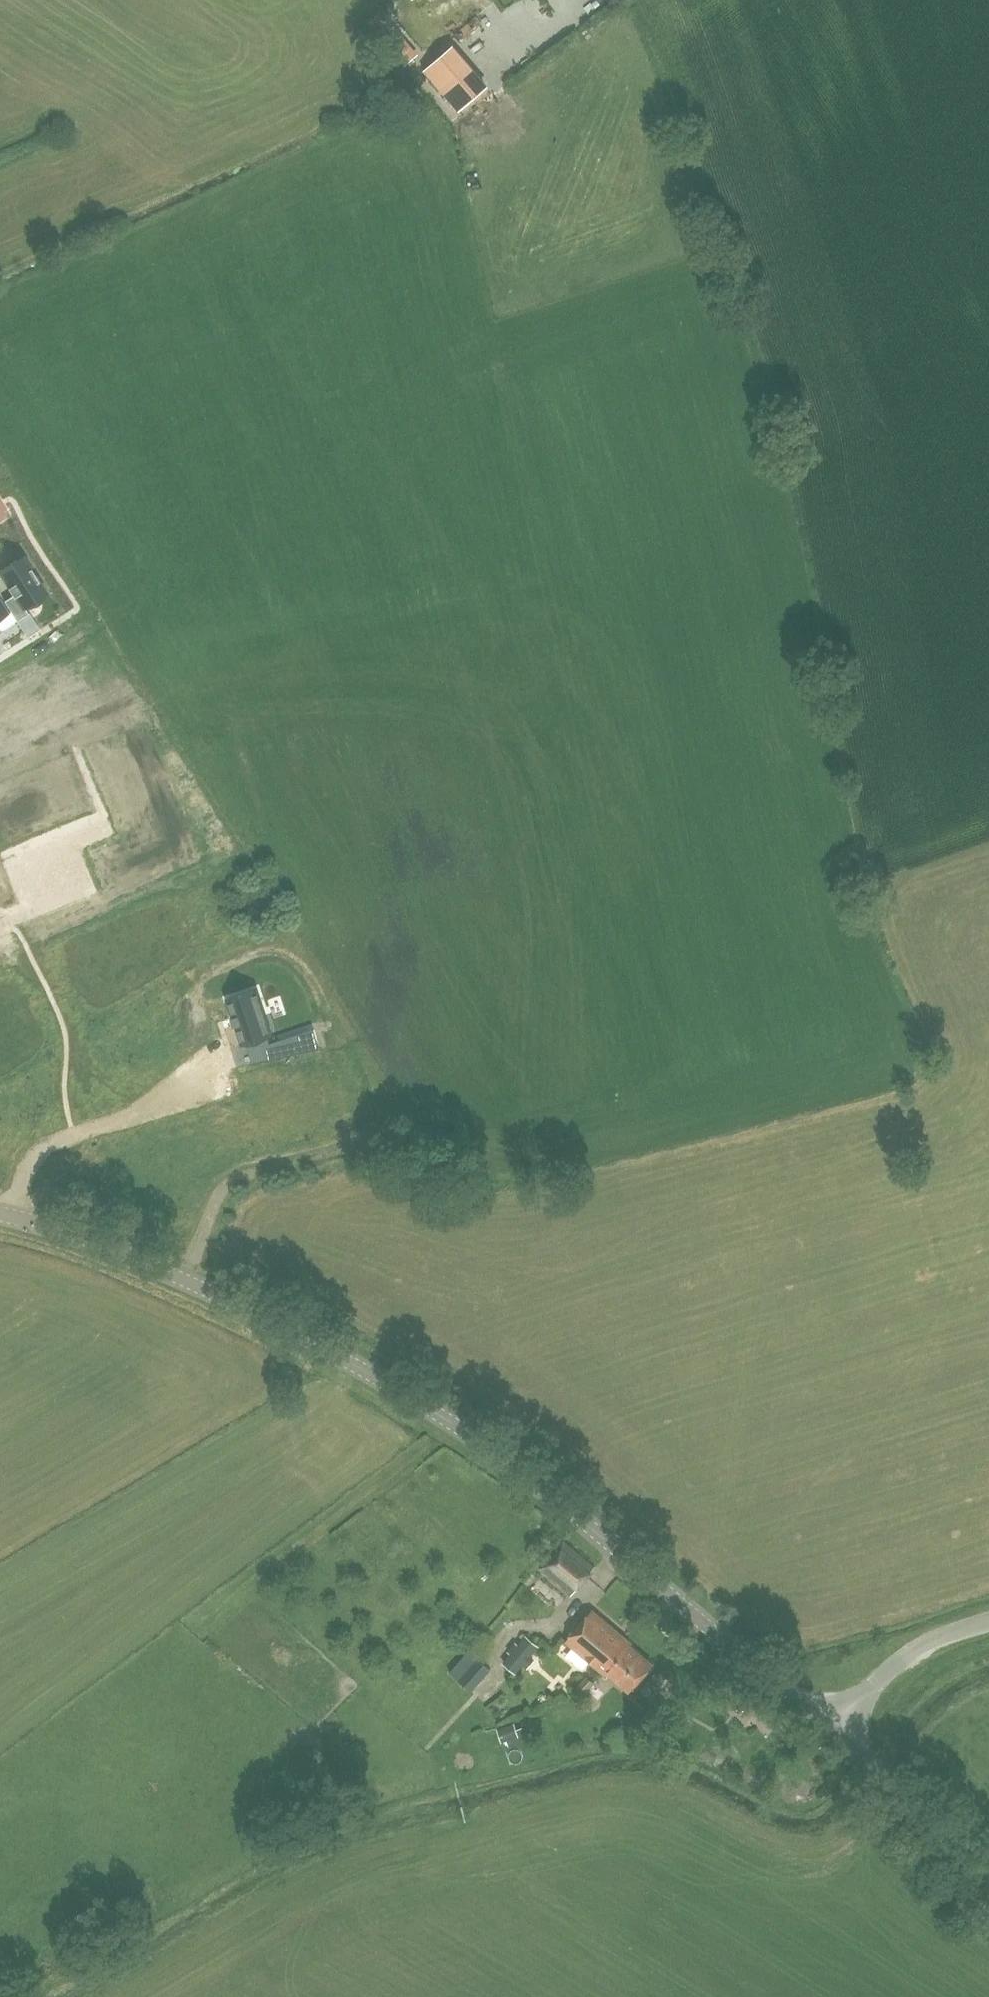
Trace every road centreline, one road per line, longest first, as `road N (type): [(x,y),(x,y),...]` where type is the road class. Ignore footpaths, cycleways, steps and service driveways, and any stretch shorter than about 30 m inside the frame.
road 1 (unclassified): [(830,1734),(656,1583),(419,1406),(182,1281),(0,1215)]
road 2 (unclassified): [(988,1882),(830,1734)]
road 3 (unclassified): [(830,1734),(920,1651),(988,1624)]

